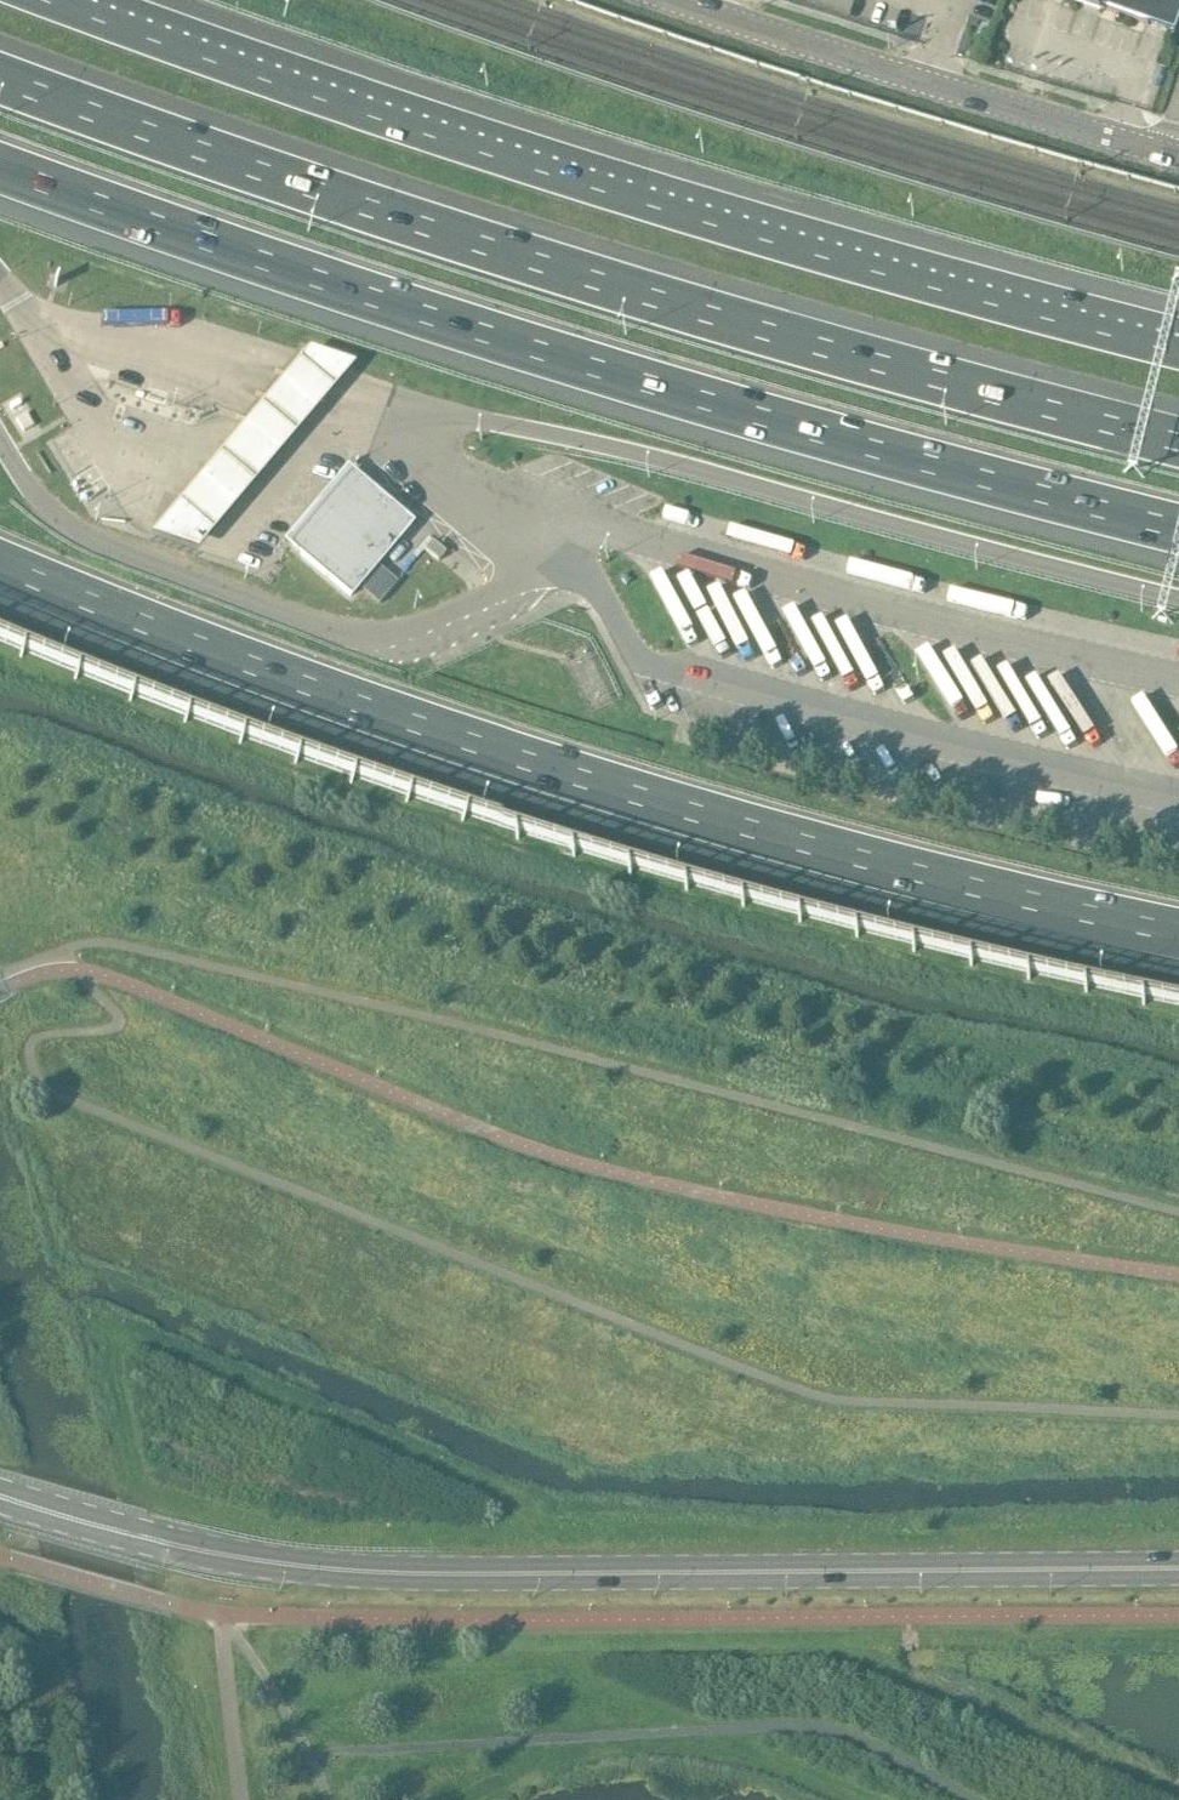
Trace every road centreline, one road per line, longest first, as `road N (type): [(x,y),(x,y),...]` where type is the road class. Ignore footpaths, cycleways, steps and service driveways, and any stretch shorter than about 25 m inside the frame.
road 1 (motorway): [(0,567),(397,721),(719,820),(1178,934)]
road 2 (motorway): [(1178,441),(991,397),(612,282),(223,157),(0,72)]
road 3 (motorway): [(0,169),(158,229),(622,378),(1178,531)]
road 4 (secondary): [(0,1497),(236,1555),(423,1572),(1178,1567)]
road 5 (motorway): [(1178,343),(669,202),(74,0)]
road 6 (secondary): [(677,0),(1178,159)]

